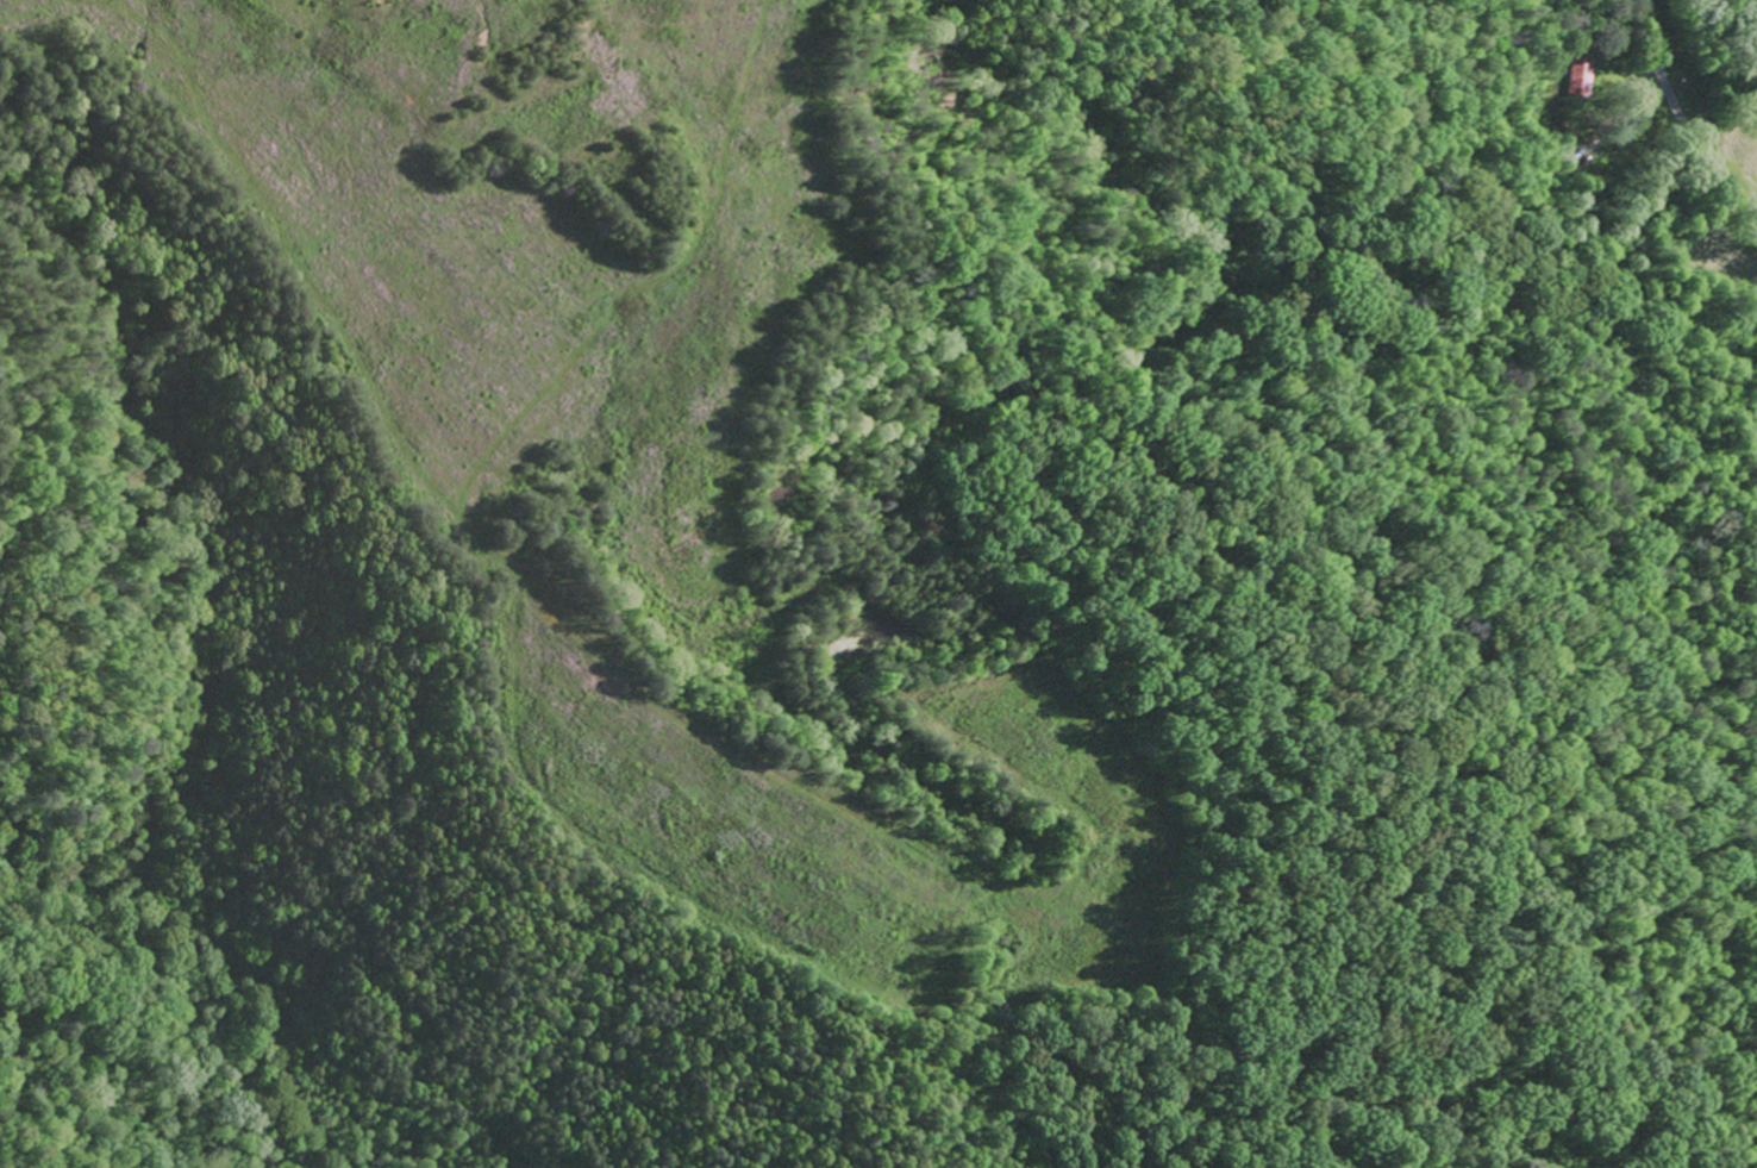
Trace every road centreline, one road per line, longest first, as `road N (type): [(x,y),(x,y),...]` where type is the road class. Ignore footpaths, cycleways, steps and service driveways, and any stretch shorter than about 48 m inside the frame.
road 1 (residential): [(1756,205),(1687,124),(1632,0)]

